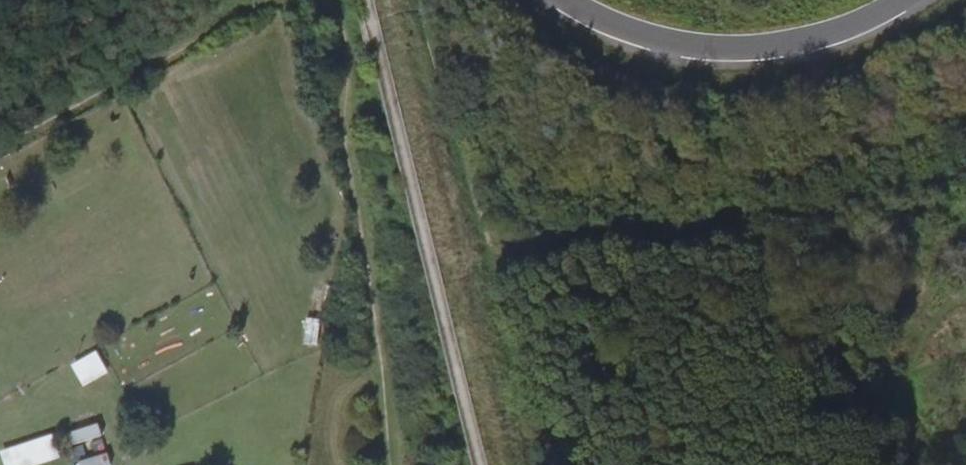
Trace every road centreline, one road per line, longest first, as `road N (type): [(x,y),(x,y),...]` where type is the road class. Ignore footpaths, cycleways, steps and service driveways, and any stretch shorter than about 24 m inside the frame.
road 1 (trunk): [(563,0),(663,43),(720,48),(830,35),(904,0)]

